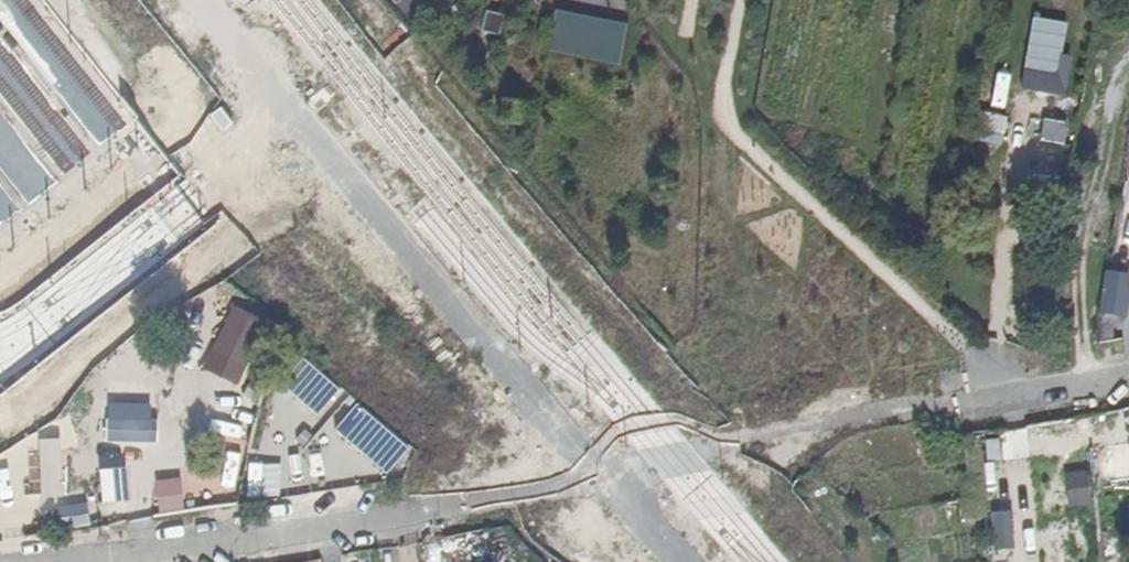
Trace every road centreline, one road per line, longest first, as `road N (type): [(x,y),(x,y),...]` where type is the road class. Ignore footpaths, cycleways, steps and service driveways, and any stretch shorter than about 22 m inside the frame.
road 1 (tertiary): [(693,561),(216,0)]
road 2 (residential): [(451,512),(86,561)]
road 3 (unclassified): [(946,409),(1128,380)]

